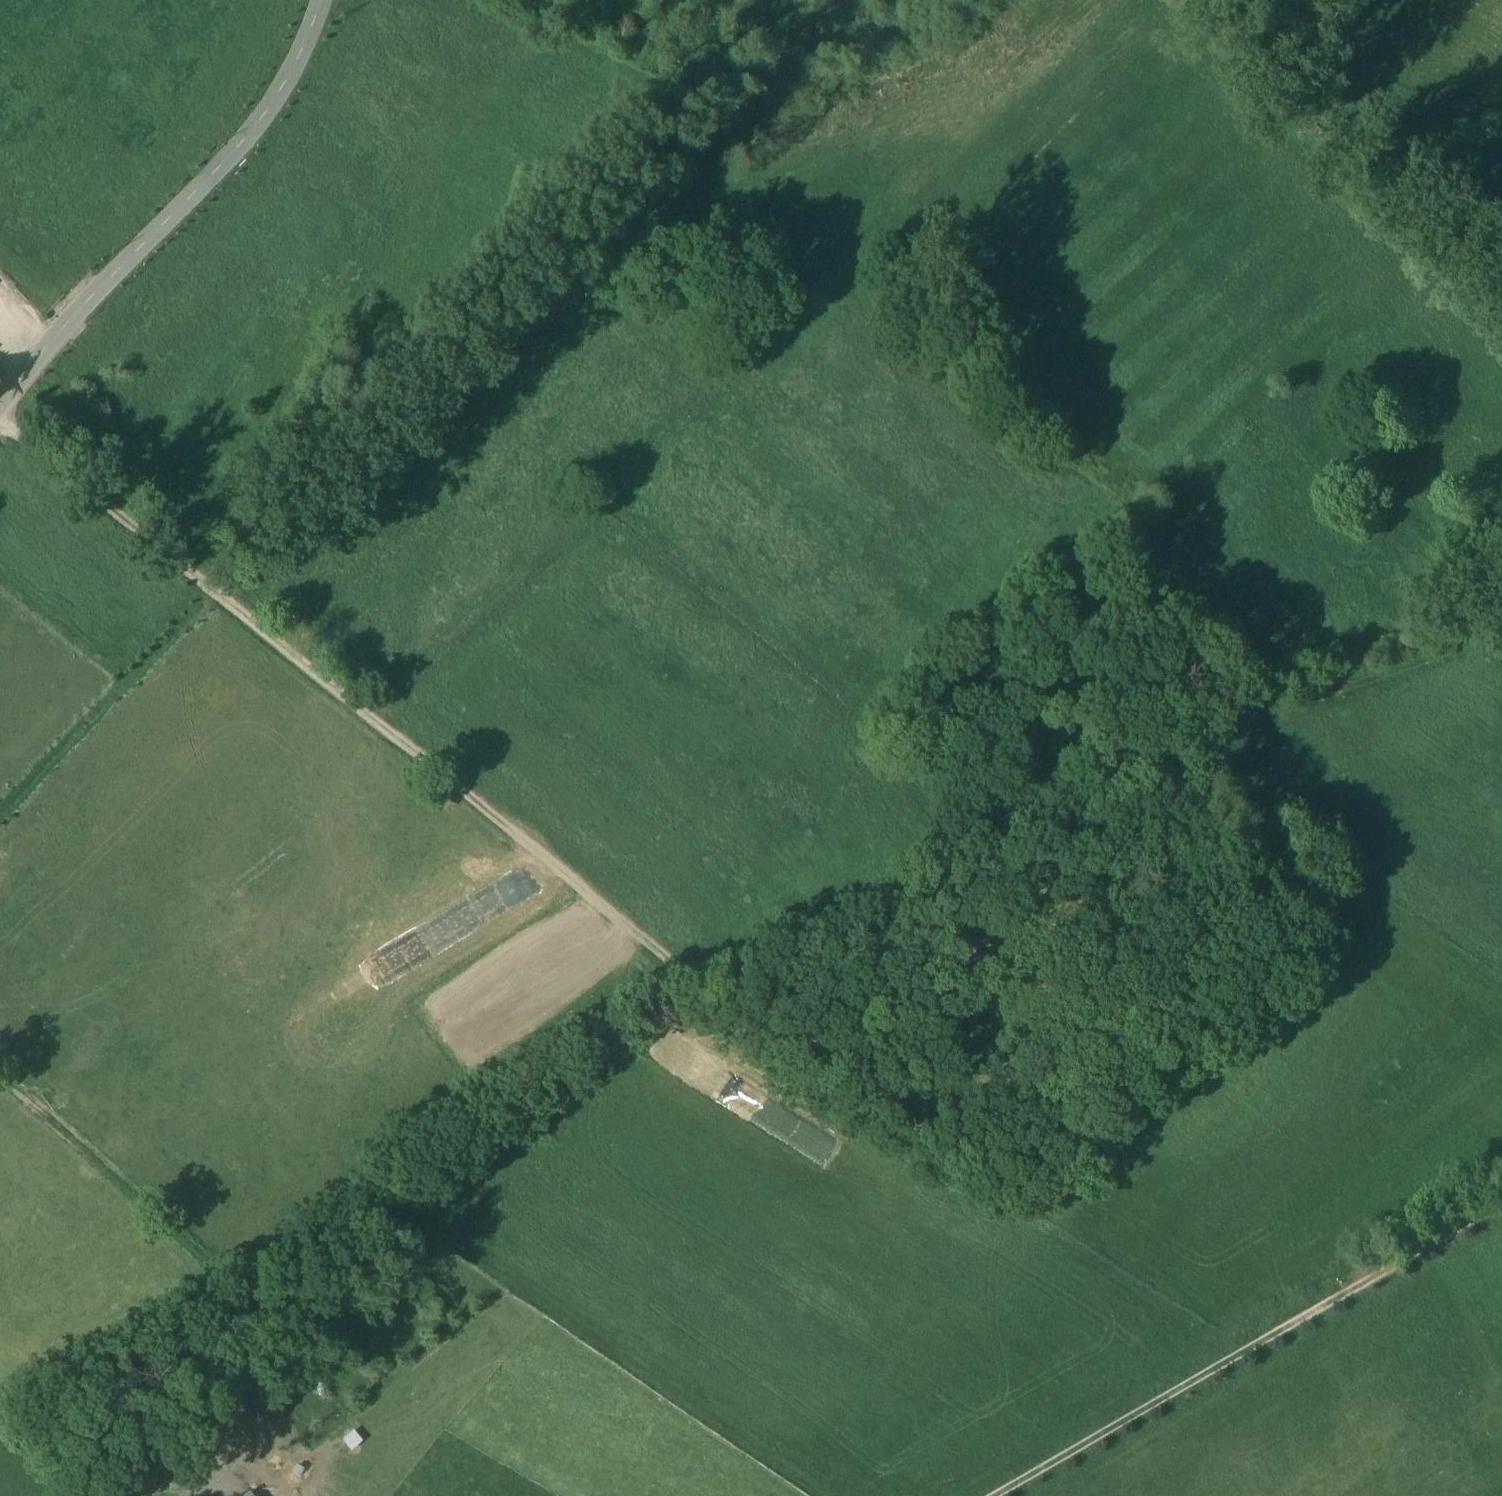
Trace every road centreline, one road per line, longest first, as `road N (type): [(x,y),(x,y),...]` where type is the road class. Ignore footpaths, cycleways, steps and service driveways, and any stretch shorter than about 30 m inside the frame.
road 1 (track): [(0,1404),(345,1213),(1045,797),(1501,629)]
road 2 (track): [(0,424),(711,990)]
road 3 (track): [(1501,1201),(996,1495)]
road 4 (tertiary): [(0,406),(67,322),(228,158),(280,83),(318,0)]

